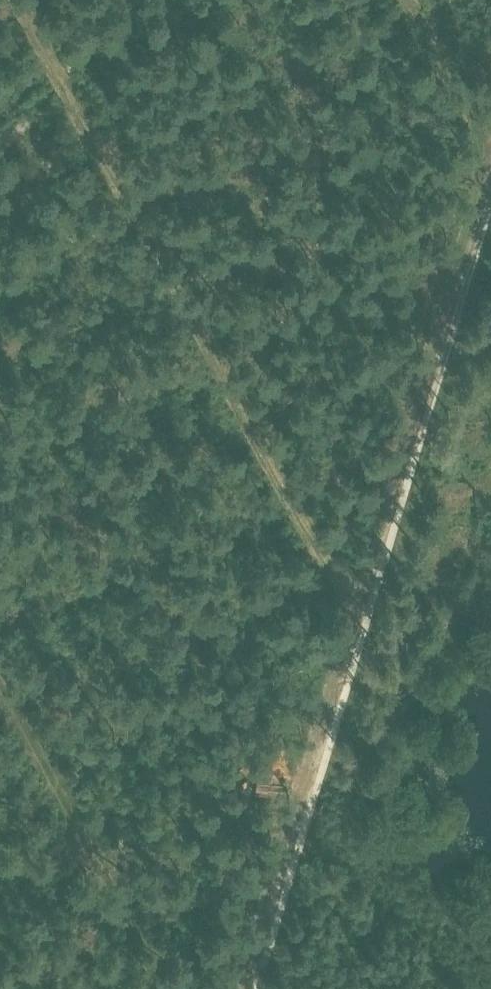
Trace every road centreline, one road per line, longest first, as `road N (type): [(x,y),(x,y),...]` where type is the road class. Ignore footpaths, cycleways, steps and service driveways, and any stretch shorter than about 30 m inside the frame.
road 1 (track): [(250,988),(490,167)]
road 2 (track): [(373,598),(330,572),(18,0)]
road 3 (track): [(168,988),(0,681)]
road 4 (track): [(490,137),(408,0)]

